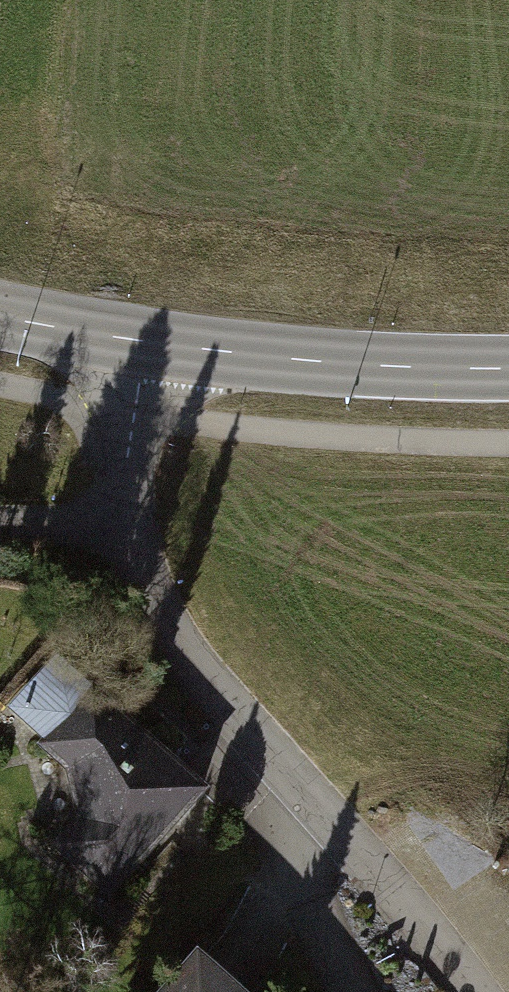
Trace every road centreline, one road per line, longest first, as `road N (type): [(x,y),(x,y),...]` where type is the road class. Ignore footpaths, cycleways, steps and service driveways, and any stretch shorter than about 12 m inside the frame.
road 1 (track): [(474,991),(179,646),(132,544)]
road 2 (secondary): [(508,371),(364,371),(149,352)]
road 3 (residential): [(0,529),(132,544),(134,426),(149,352)]
road 4 (secondary): [(149,352),(0,321)]

